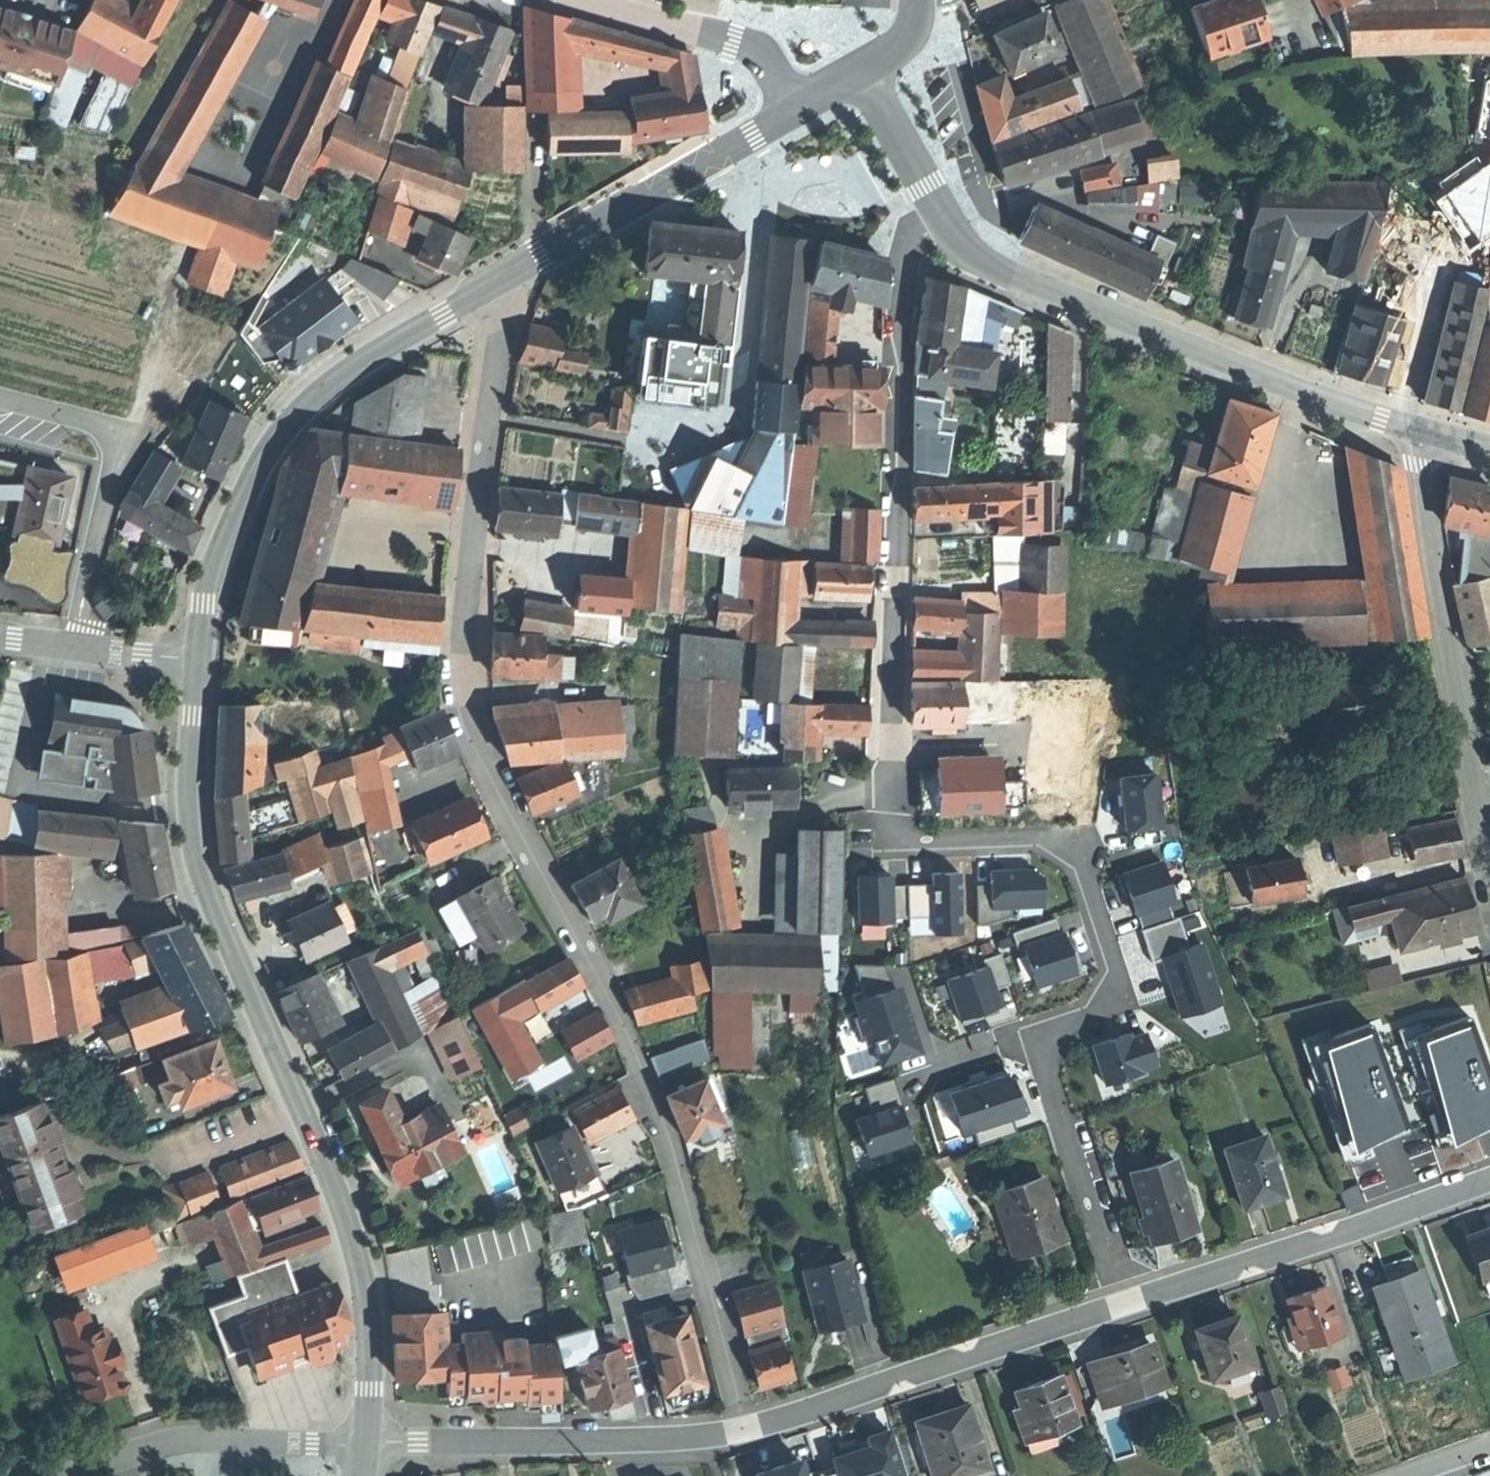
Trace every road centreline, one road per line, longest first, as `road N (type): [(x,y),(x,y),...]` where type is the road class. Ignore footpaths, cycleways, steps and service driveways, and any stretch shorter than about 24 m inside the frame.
road 1 (residential): [(495,281),(511,317),(473,513),(460,656),(468,713),(639,1065),(676,1159),(748,1429)]
road 2 (residential): [(952,225),(905,269),(887,818),(909,839),(1036,835),(1080,856),(1117,971),(1092,1012),(1053,1028)]
road 3 (secondary): [(198,659),(193,836),(347,1215),(370,1333),(368,1445)]
road 4 (tertiary): [(1426,439),(987,264),(952,225)]
road 5 (secondary): [(495,281),(331,384),(279,433),(213,565),(198,659)]
road 6 (residential): [(1426,439),(1421,470),(1446,637),(1489,847)]
road 7 (residential): [(748,1429),(1124,1303)]
road 8 (residential): [(1124,1303),(1489,1182)]
road 9 (residential): [(368,1445),(631,1444),(748,1429)]
road 10 (secondary): [(795,111),(495,281)]
road 11 (unclassified): [(71,646),(118,444),(106,427),(0,401)]
road 12 (residential): [(368,1445),(176,1442),(66,1475)]
road 13 (residential): [(1053,1028),(1039,1054),(1124,1303)]
road 14 (tertiary): [(795,111),(756,57),(687,27),(585,0)]
road 15 (residential): [(755,234),(725,447)]
road 16 (tertiary): [(952,225),(867,75)]
road 17 (residential): [(198,659),(71,646)]

